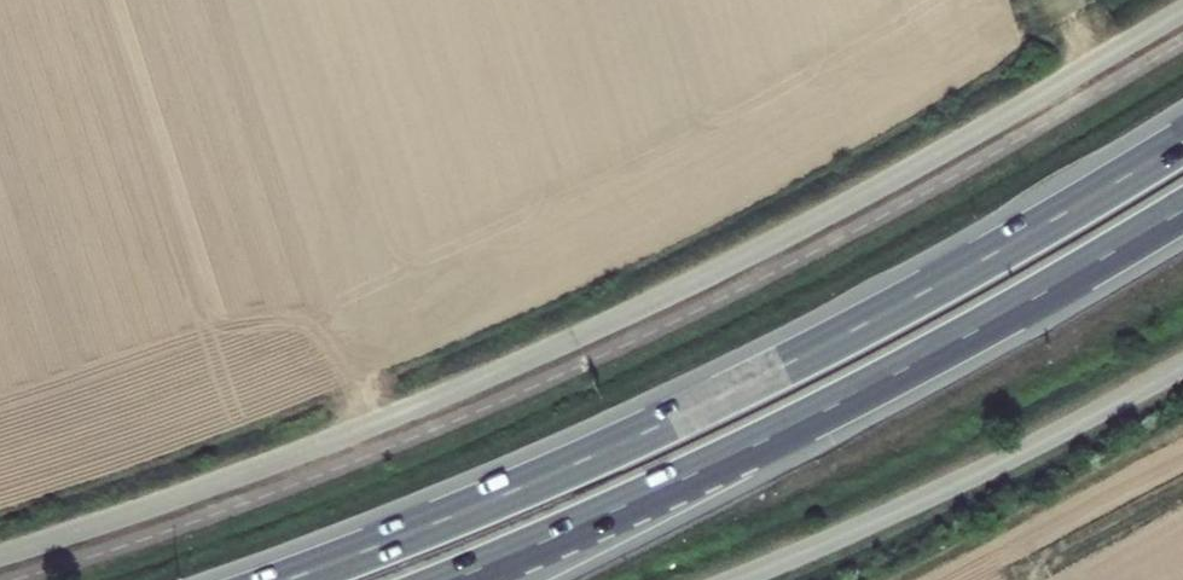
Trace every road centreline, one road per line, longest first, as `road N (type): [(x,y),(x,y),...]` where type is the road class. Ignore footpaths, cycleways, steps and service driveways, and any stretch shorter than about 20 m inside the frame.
road 1 (trunk): [(1182,141),(779,367),(556,471),(284,579)]
road 2 (trunk): [(451,579),(823,411),(1182,209)]

